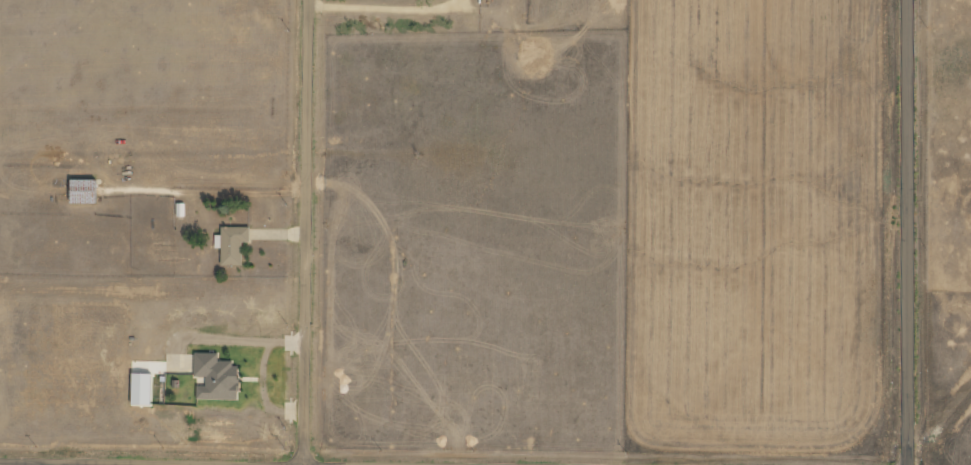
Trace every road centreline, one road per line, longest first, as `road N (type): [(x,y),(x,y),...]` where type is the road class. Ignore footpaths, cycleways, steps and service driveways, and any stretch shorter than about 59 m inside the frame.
road 1 (residential): [(307,464),(312,0)]
road 2 (residential): [(911,464),(911,0)]
road 3 (residential): [(0,462),(242,464)]

